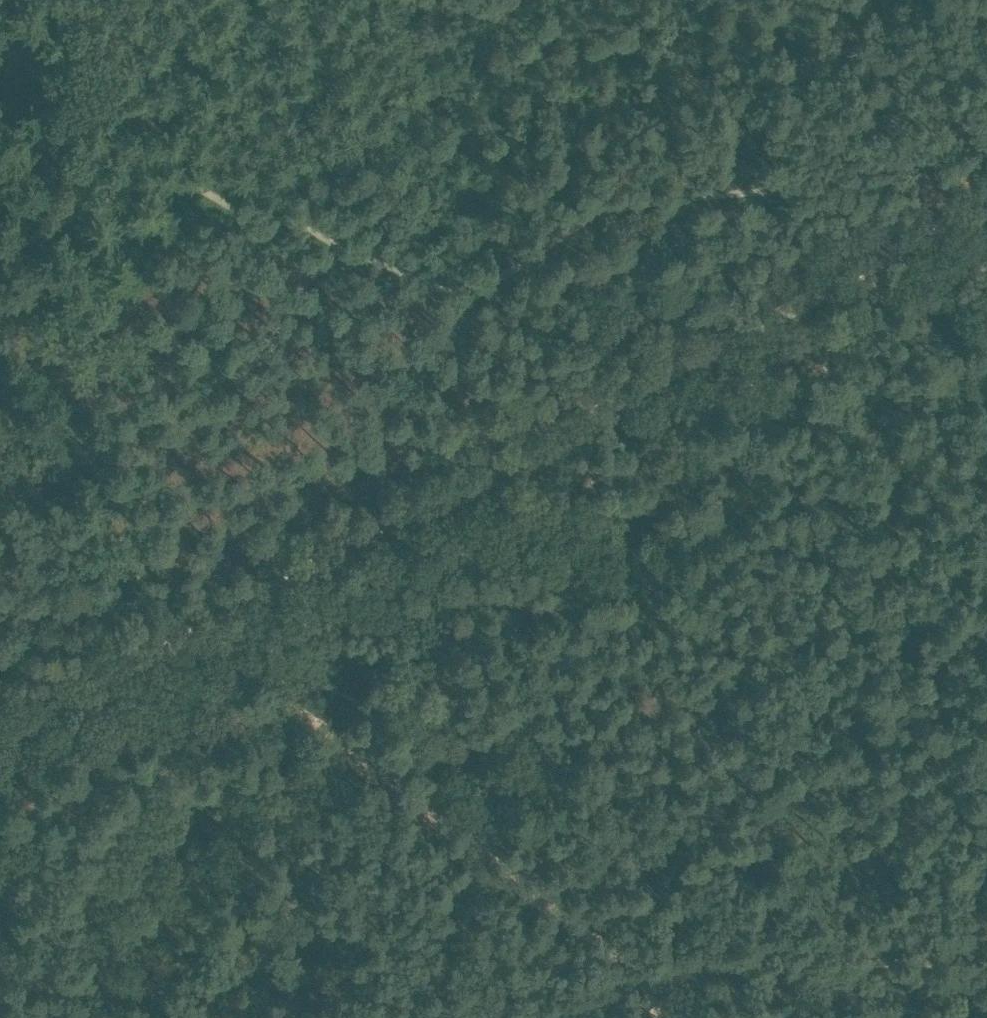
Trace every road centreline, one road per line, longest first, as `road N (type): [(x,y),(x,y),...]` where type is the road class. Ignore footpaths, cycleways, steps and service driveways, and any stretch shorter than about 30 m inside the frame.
road 1 (track): [(209,627),(986,208)]
road 2 (track): [(659,980),(986,974)]
road 3 (track): [(418,811),(659,980)]
road 4 (track): [(209,627),(344,756),(418,811)]
road 5 (track): [(0,731),(209,627)]

